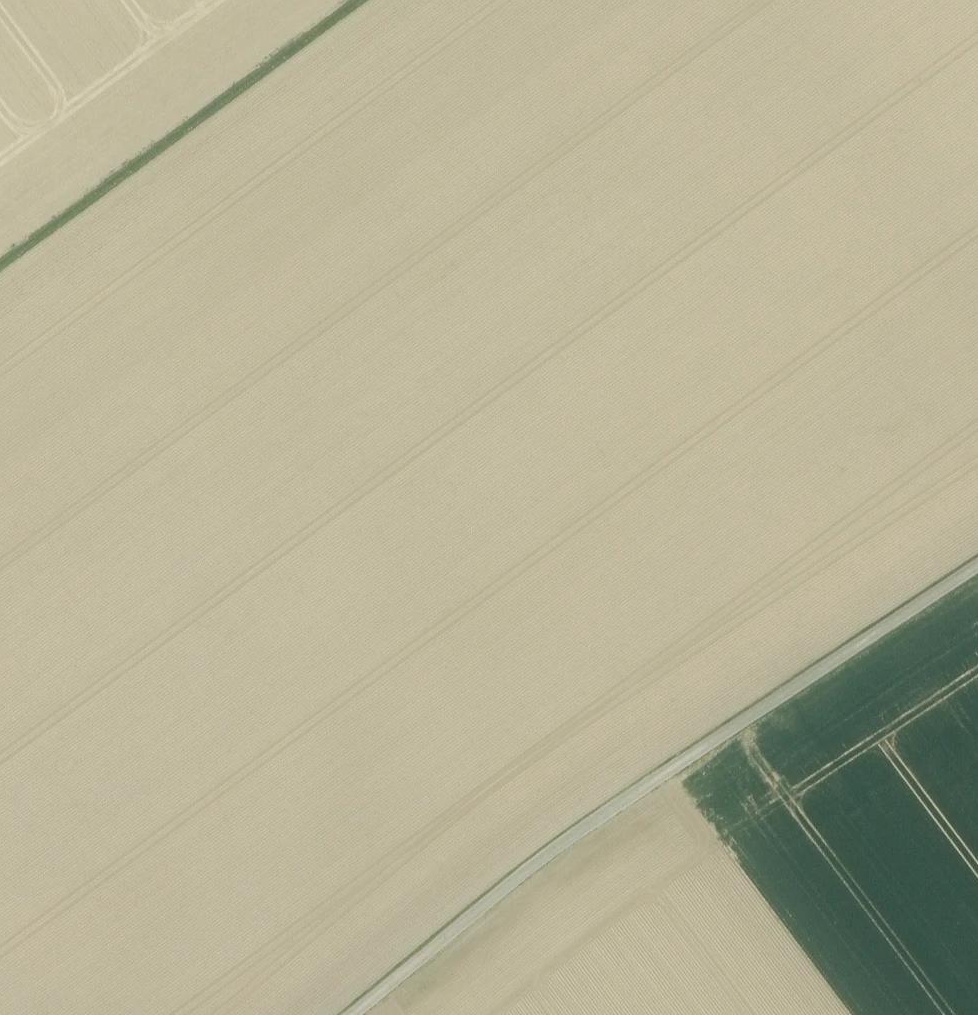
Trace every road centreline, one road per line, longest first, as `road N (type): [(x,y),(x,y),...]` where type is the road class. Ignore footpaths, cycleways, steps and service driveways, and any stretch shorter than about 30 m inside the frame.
road 1 (unclassified): [(358,1014),(545,855),(977,573)]
road 2 (track): [(0,269),(364,0)]

